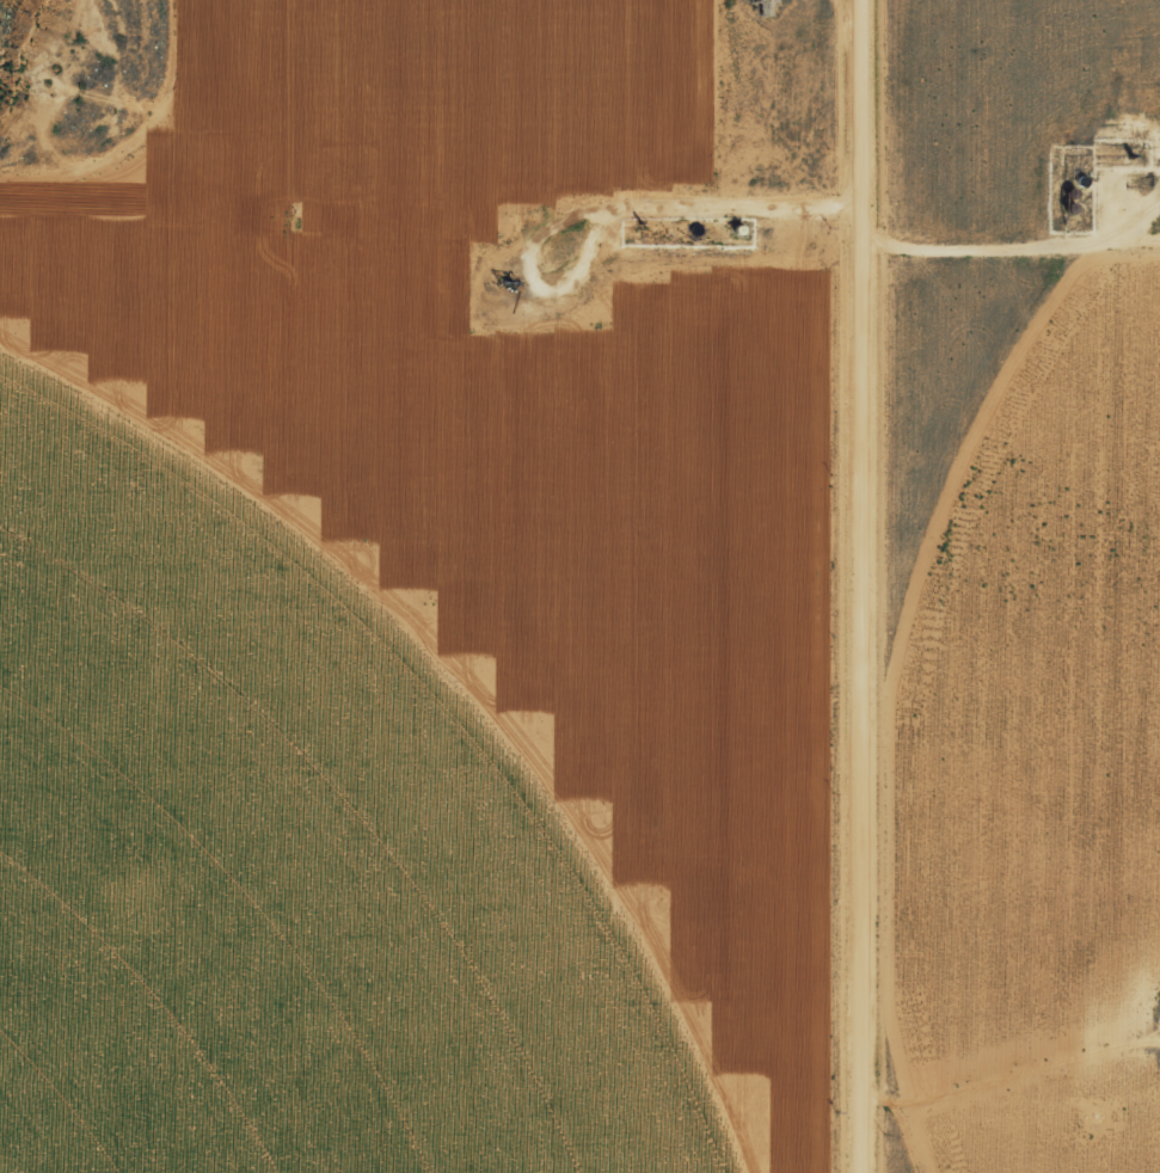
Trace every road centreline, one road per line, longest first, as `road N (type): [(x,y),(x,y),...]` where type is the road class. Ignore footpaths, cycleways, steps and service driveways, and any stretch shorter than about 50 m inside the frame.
road 1 (residential): [(880,1172),(866,0)]

